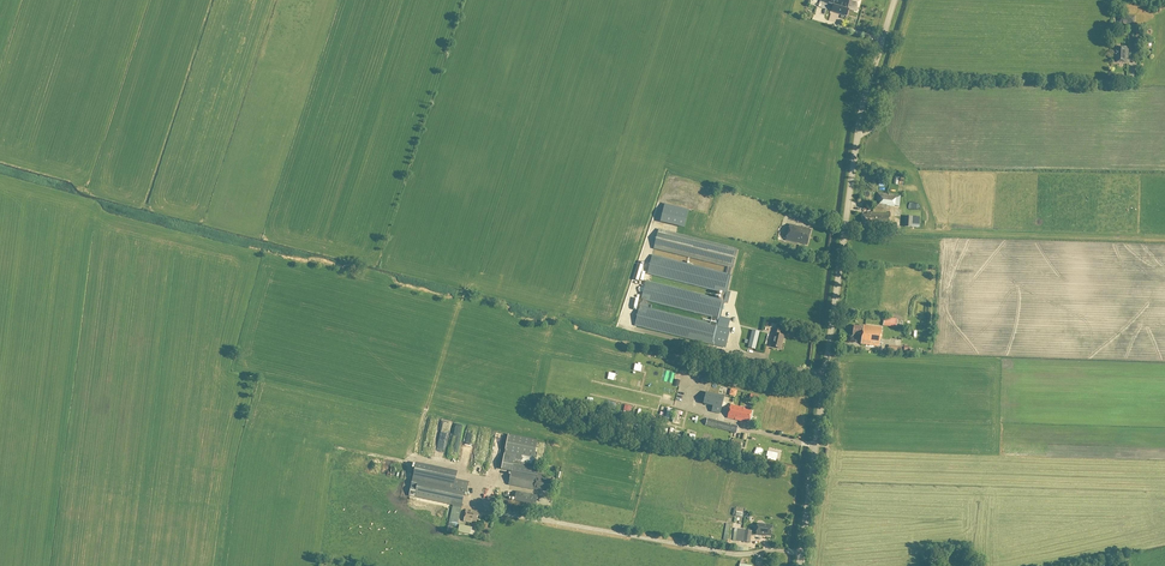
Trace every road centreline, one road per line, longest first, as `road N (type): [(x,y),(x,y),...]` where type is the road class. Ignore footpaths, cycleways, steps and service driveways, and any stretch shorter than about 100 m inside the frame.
road 1 (tertiary): [(798,565),(859,120),(894,0)]
road 2 (track): [(857,134),(873,127),(896,77),(1132,81),(1132,57)]

